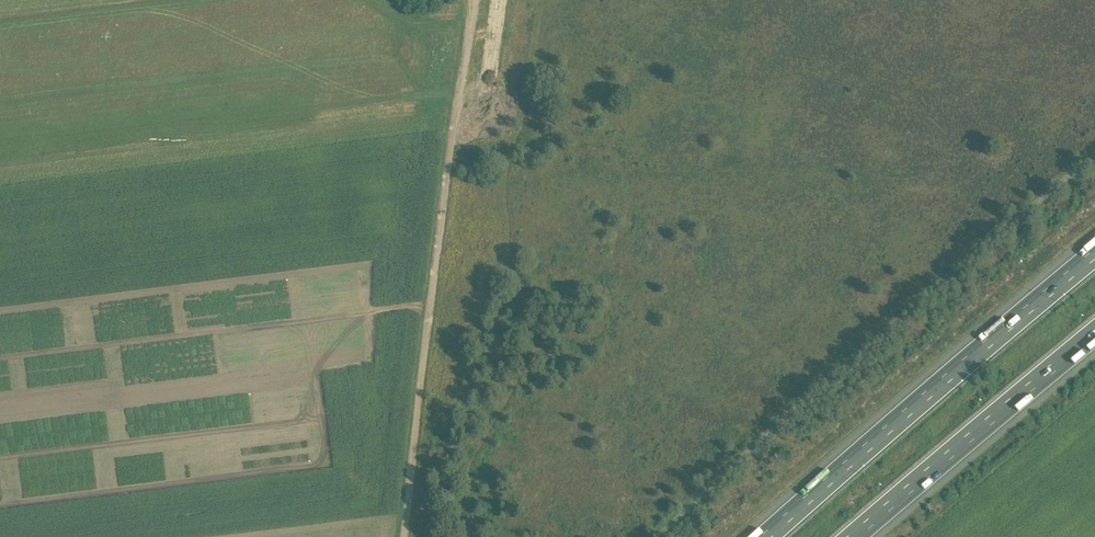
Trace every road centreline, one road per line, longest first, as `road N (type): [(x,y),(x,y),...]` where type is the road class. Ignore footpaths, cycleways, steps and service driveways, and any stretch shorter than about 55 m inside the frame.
road 1 (track): [(471,0),(403,536)]
road 2 (motorway): [(1094,253),(762,536)]
road 3 (motorway): [(858,536),(1094,337)]

